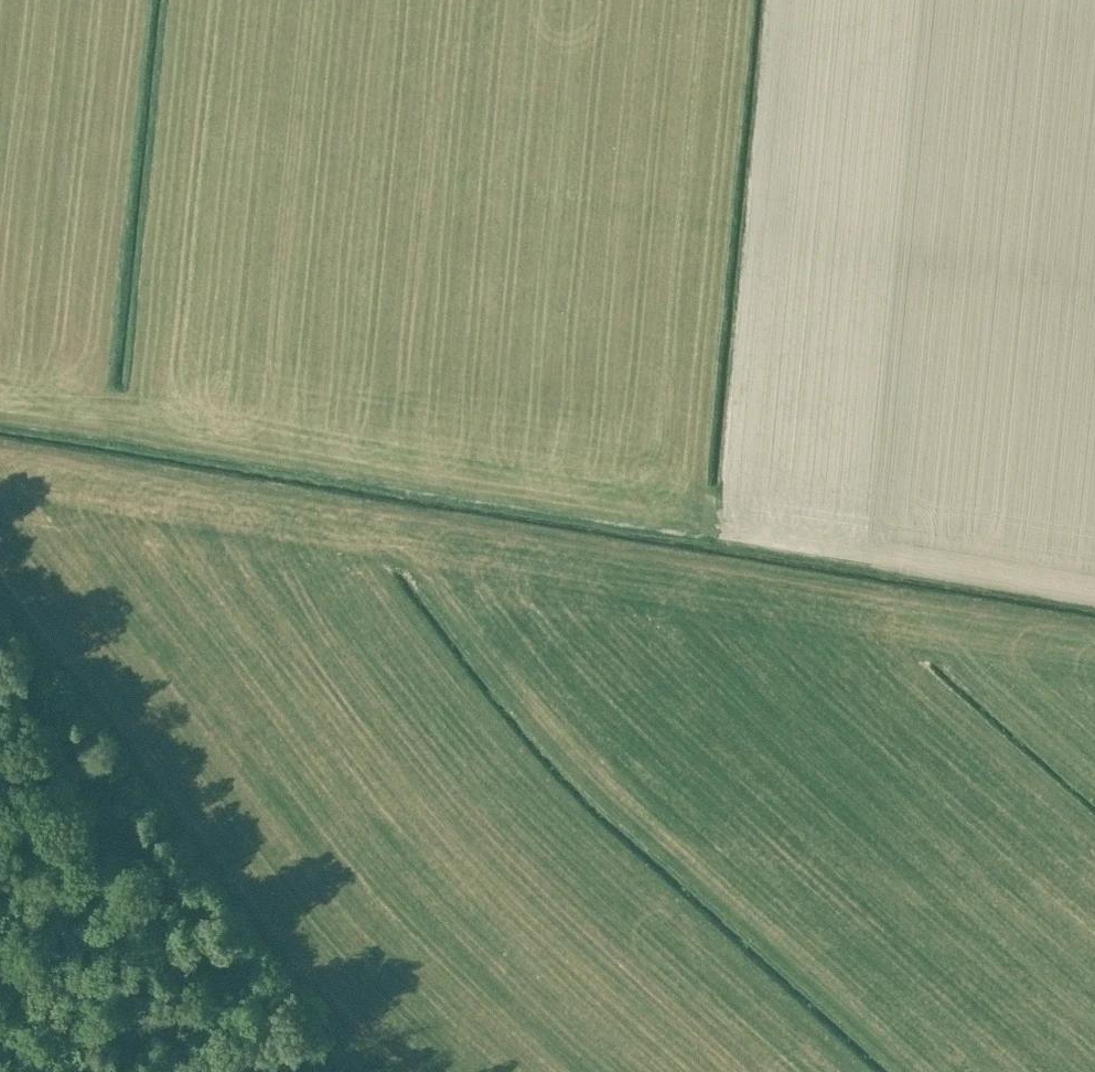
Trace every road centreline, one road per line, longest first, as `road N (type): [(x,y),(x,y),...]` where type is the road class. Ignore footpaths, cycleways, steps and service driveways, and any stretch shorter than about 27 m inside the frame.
road 1 (track): [(0,662),(299,1057),(321,1071)]

